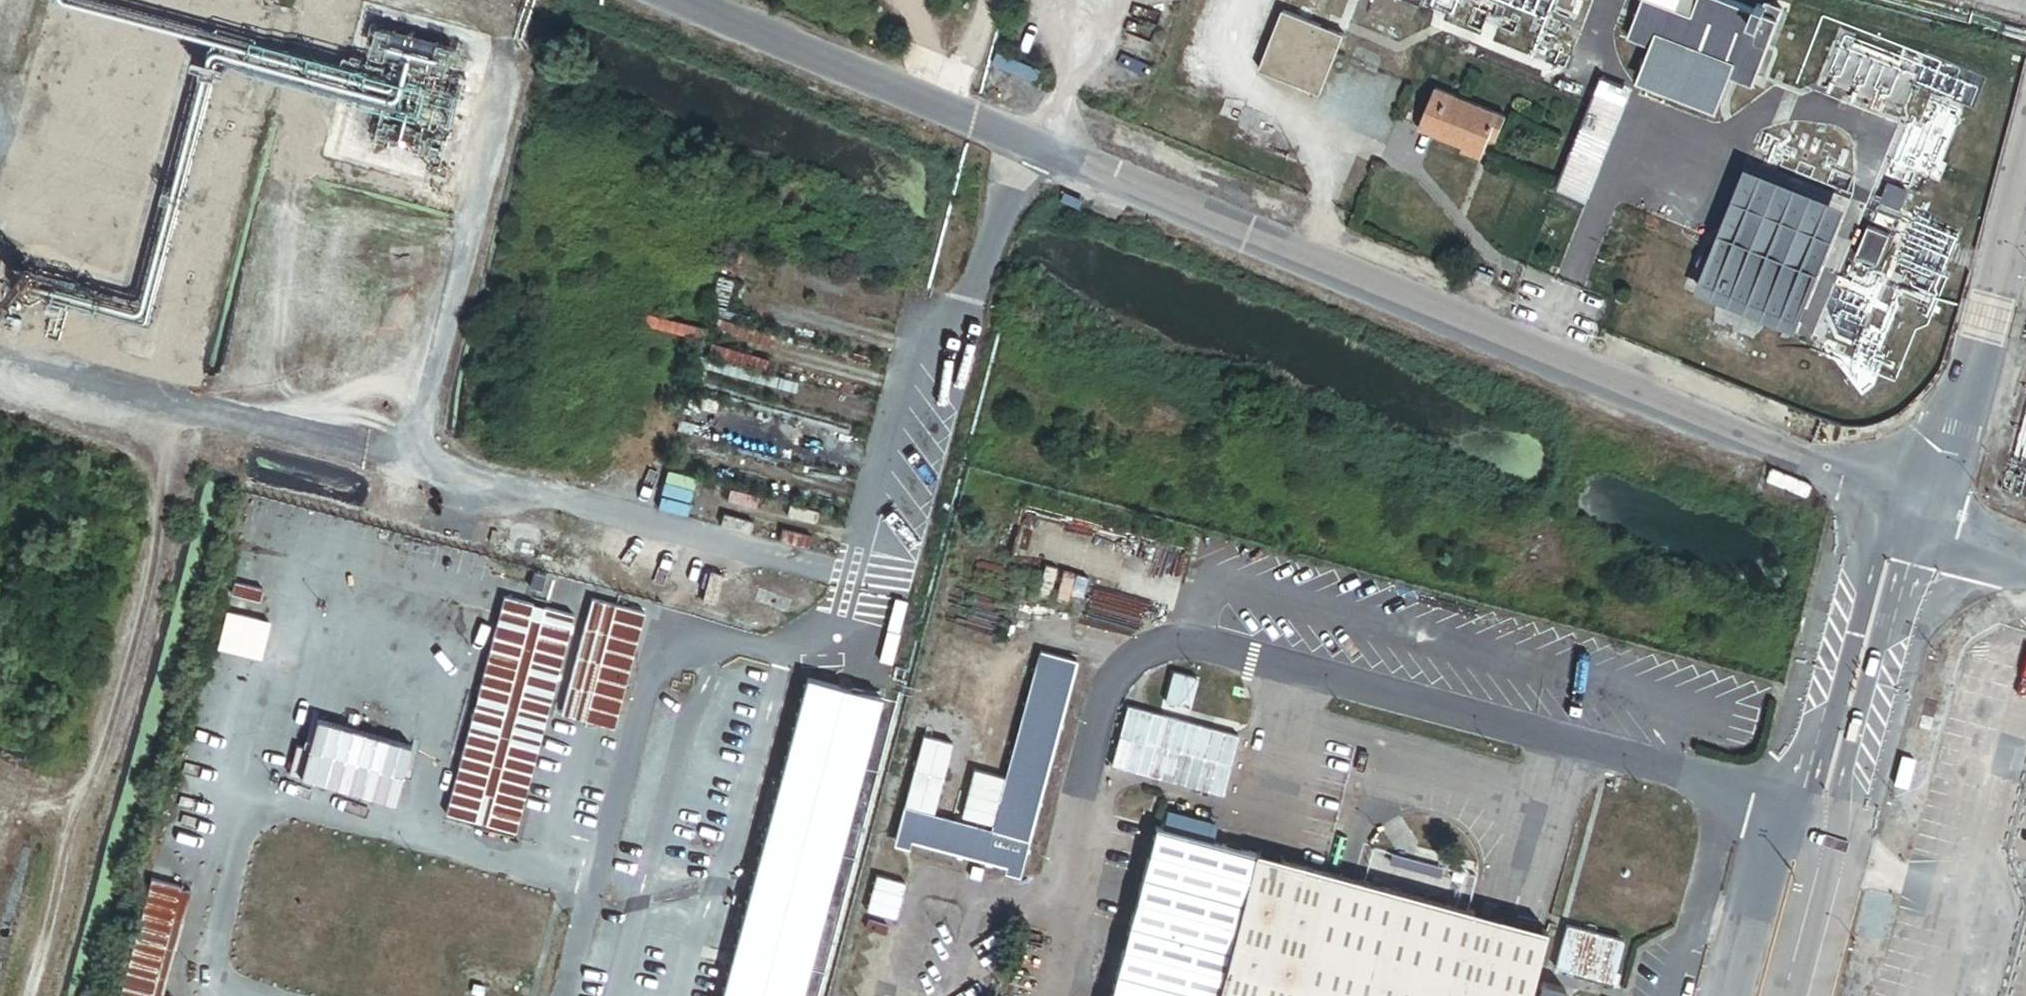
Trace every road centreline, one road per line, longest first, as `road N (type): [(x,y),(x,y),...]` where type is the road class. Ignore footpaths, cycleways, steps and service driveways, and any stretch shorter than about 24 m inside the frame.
road 1 (unclassified): [(1812,995),(1911,621),(1906,502),(1867,528),(1842,571),(1723,995)]
road 2 (unclassified): [(566,995),(663,641)]

